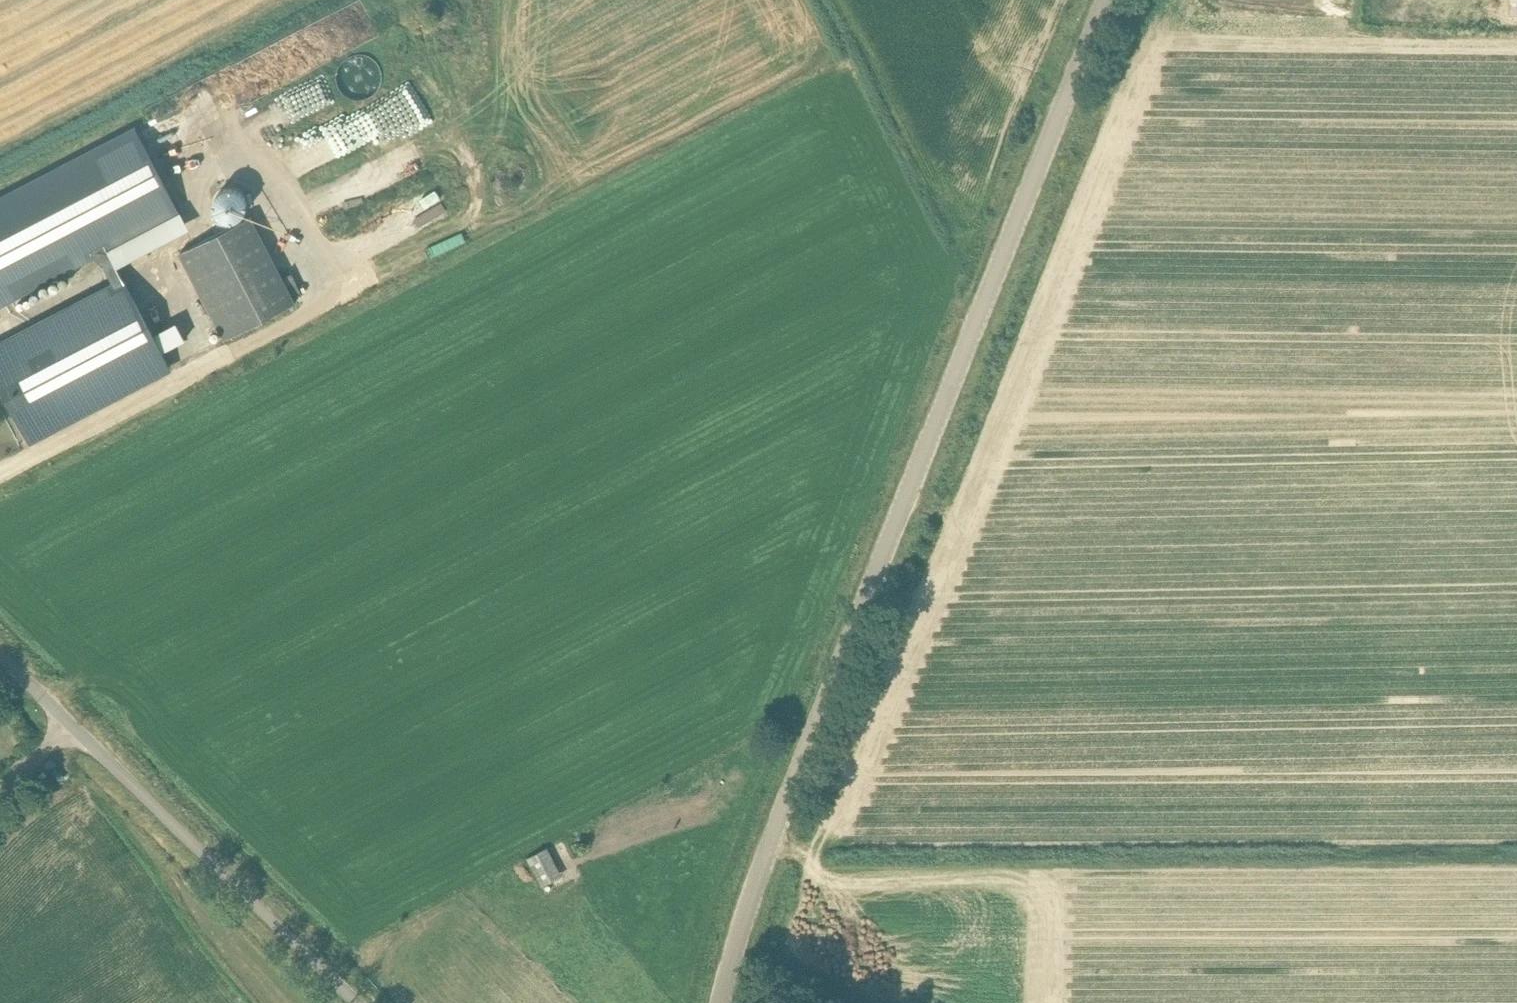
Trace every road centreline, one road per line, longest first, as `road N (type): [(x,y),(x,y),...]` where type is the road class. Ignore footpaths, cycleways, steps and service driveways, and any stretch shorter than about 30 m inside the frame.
road 1 (tertiary): [(715,1002),(753,881),(1100,0)]
road 2 (unclassified): [(355,1002),(0,659)]

